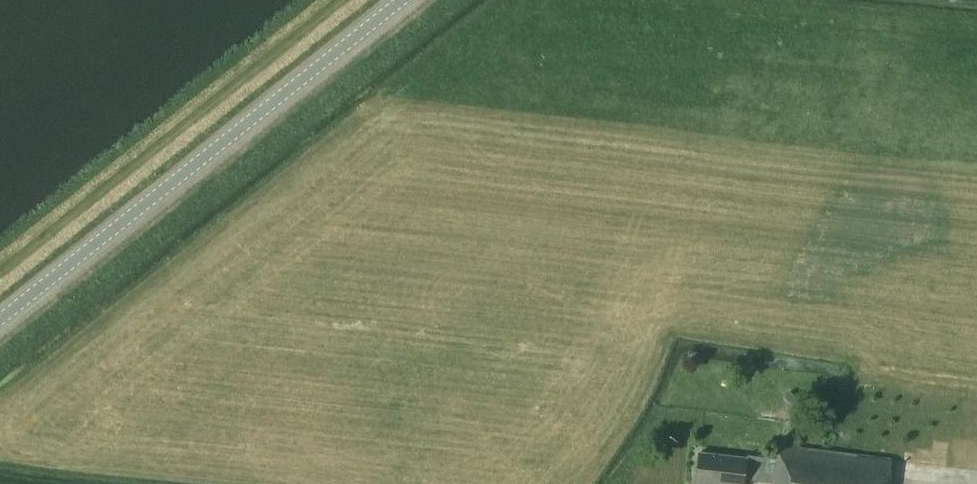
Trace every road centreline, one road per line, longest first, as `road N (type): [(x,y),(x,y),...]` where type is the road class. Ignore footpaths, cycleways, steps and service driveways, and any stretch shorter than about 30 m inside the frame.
road 1 (tertiary): [(0,322),(400,0)]

